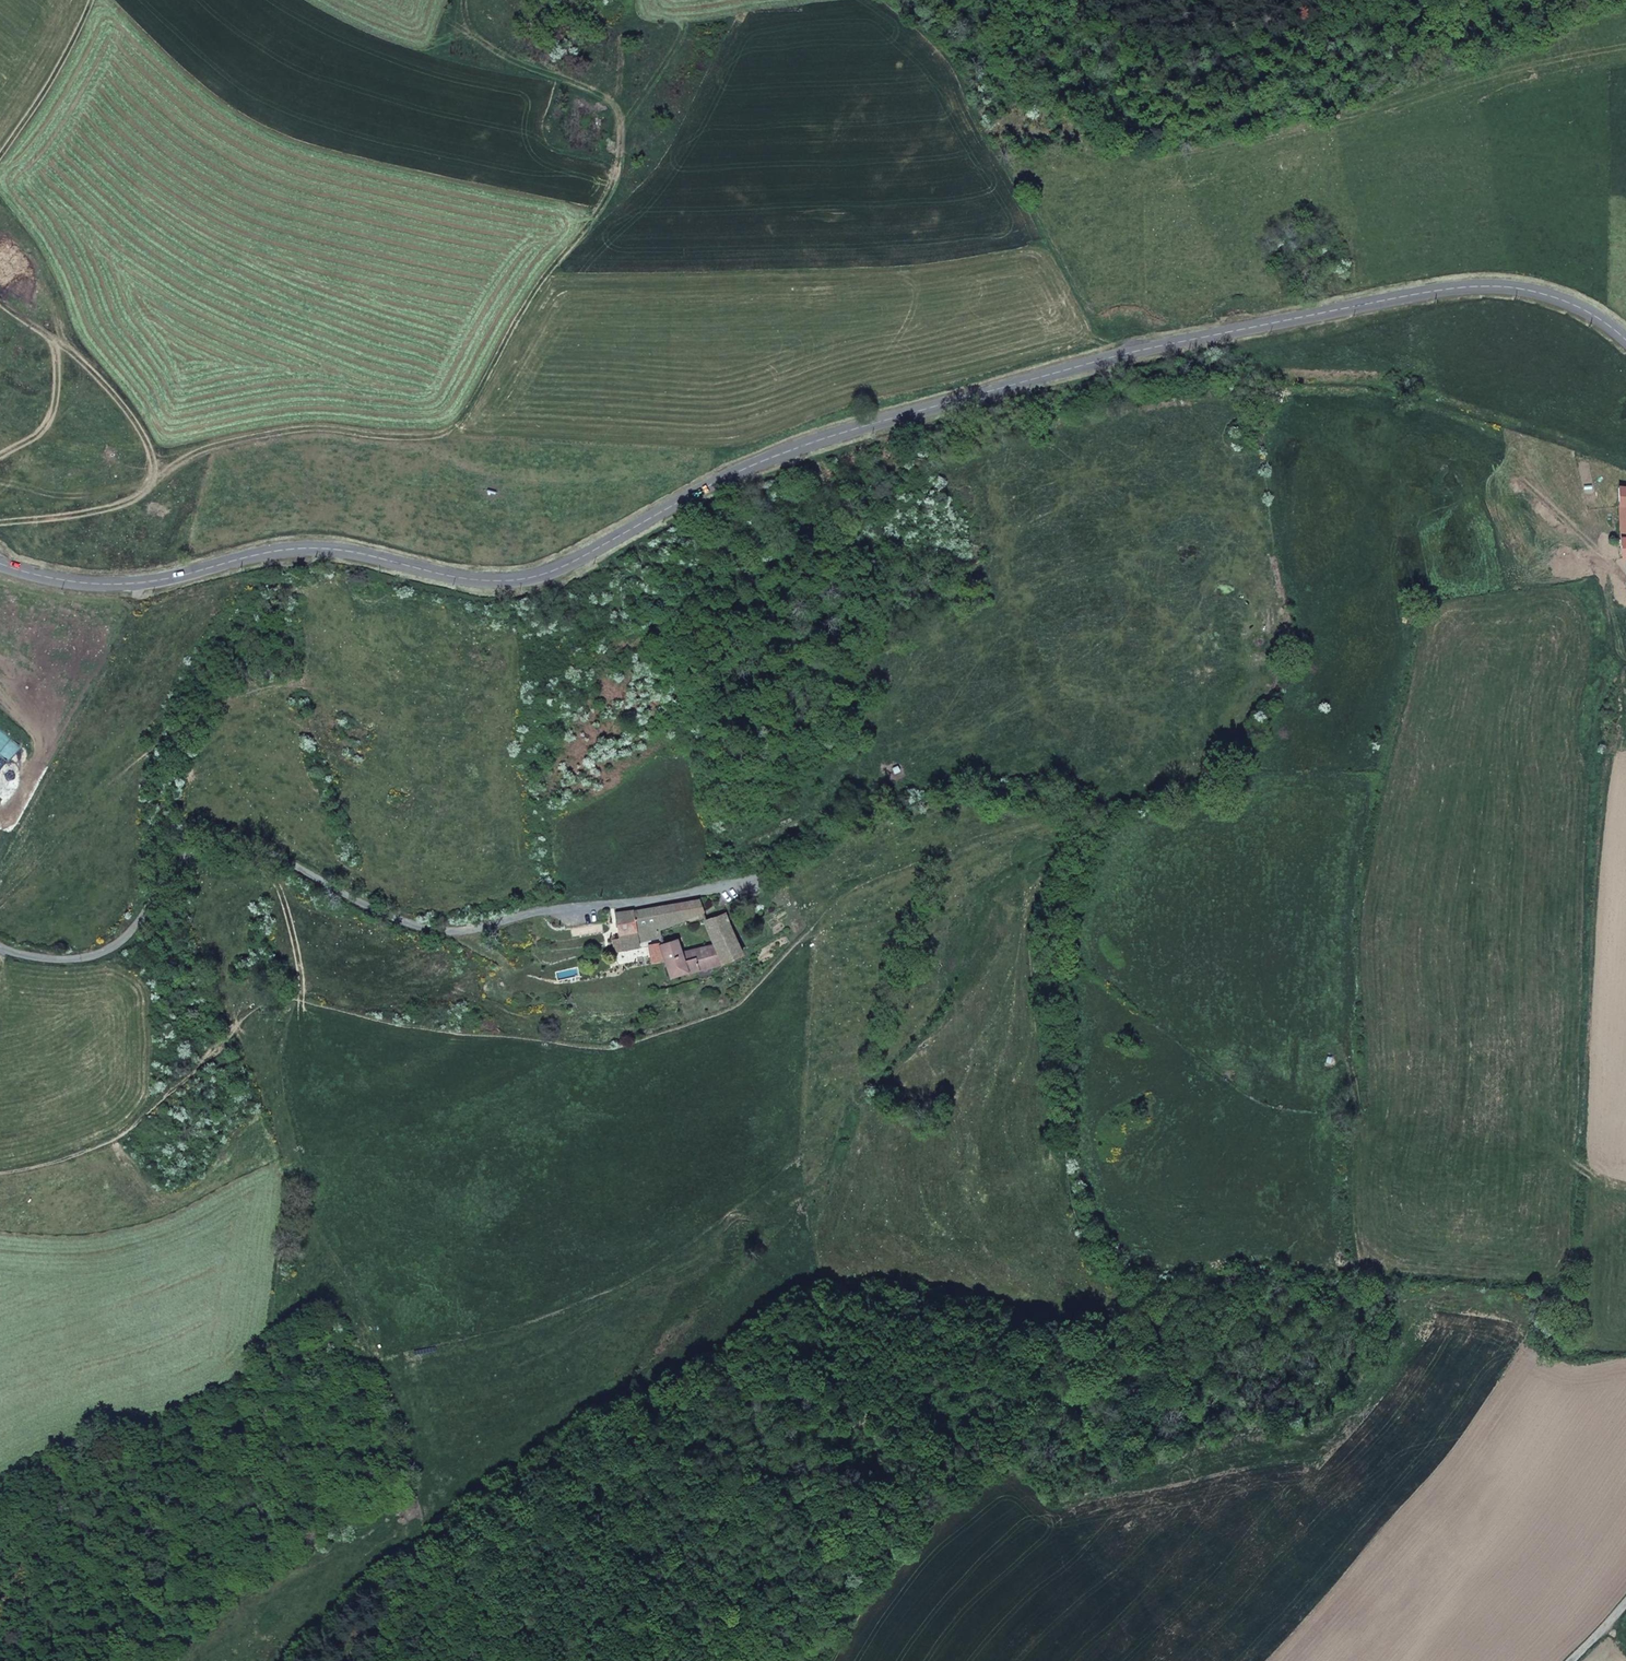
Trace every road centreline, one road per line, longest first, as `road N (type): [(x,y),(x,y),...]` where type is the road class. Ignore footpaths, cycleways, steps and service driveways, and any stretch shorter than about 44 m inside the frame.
road 1 (secondary): [(1625,341),(1559,298),(1506,287),(1449,289),(1121,356),(809,442),(718,481),(558,569),(519,580),(472,582),(306,548),(120,584),(72,583),(0,562)]
road 2 (unclassified): [(741,888),(550,906),(447,928),(393,915),(257,841),(230,836),(178,865),(117,945),(73,960),(0,945)]

